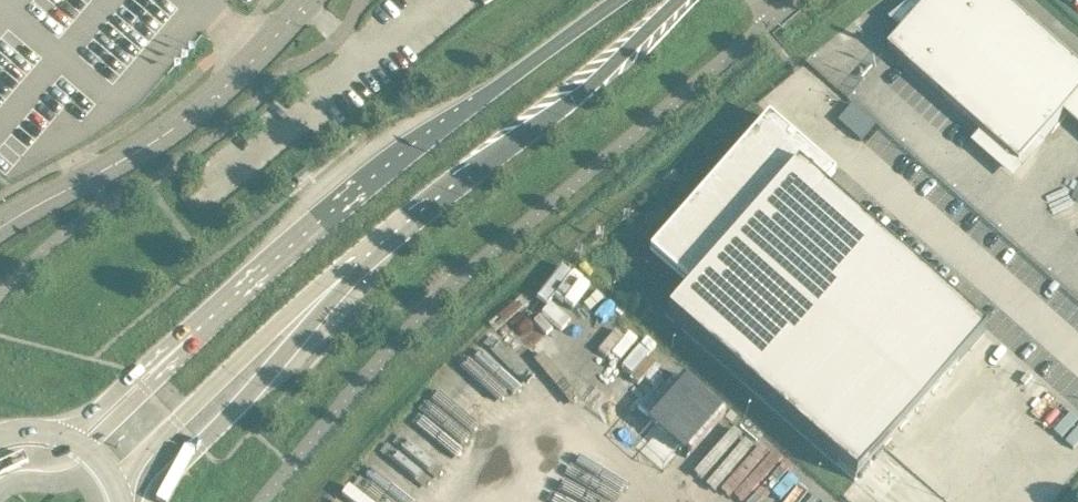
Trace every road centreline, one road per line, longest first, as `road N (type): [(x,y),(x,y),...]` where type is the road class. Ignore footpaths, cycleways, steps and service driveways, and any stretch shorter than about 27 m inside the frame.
road 1 (secondary): [(642,0),(420,142),(140,383)]
road 2 (secondary): [(330,293),(679,0)]
road 3 (tertiary): [(0,227),(141,150),(245,72),(311,0)]
road 4 (secondary): [(118,490),(137,460),(264,337),(330,293)]
road 5 (secondary): [(156,501),(169,477),(302,336),(330,293)]

